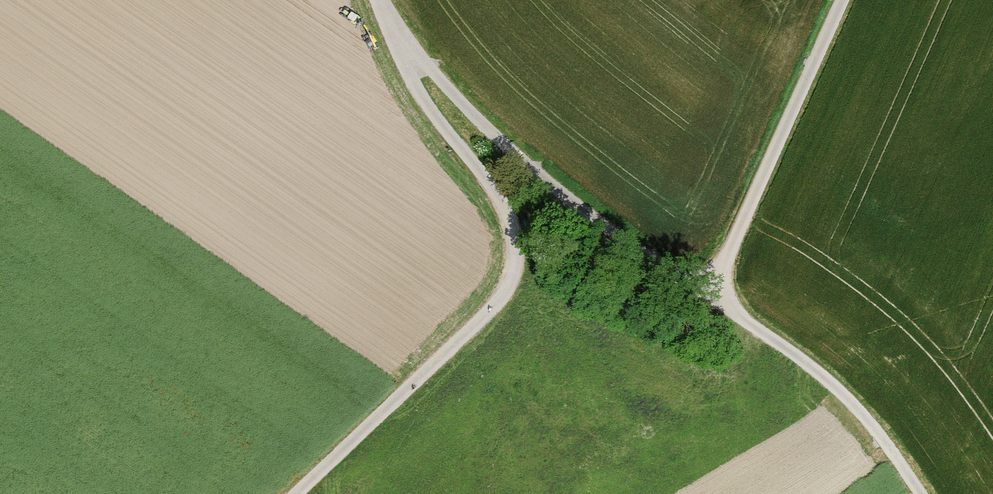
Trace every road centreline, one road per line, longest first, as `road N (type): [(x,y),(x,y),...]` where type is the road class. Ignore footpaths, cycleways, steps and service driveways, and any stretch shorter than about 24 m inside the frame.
road 1 (track): [(922,493),(826,372),(616,233),(452,89),(378,0)]
road 2 (unclassified): [(299,493),(507,296),(519,244),(500,198),(416,92),(377,0)]
road 3 (track): [(704,291),(832,0)]

